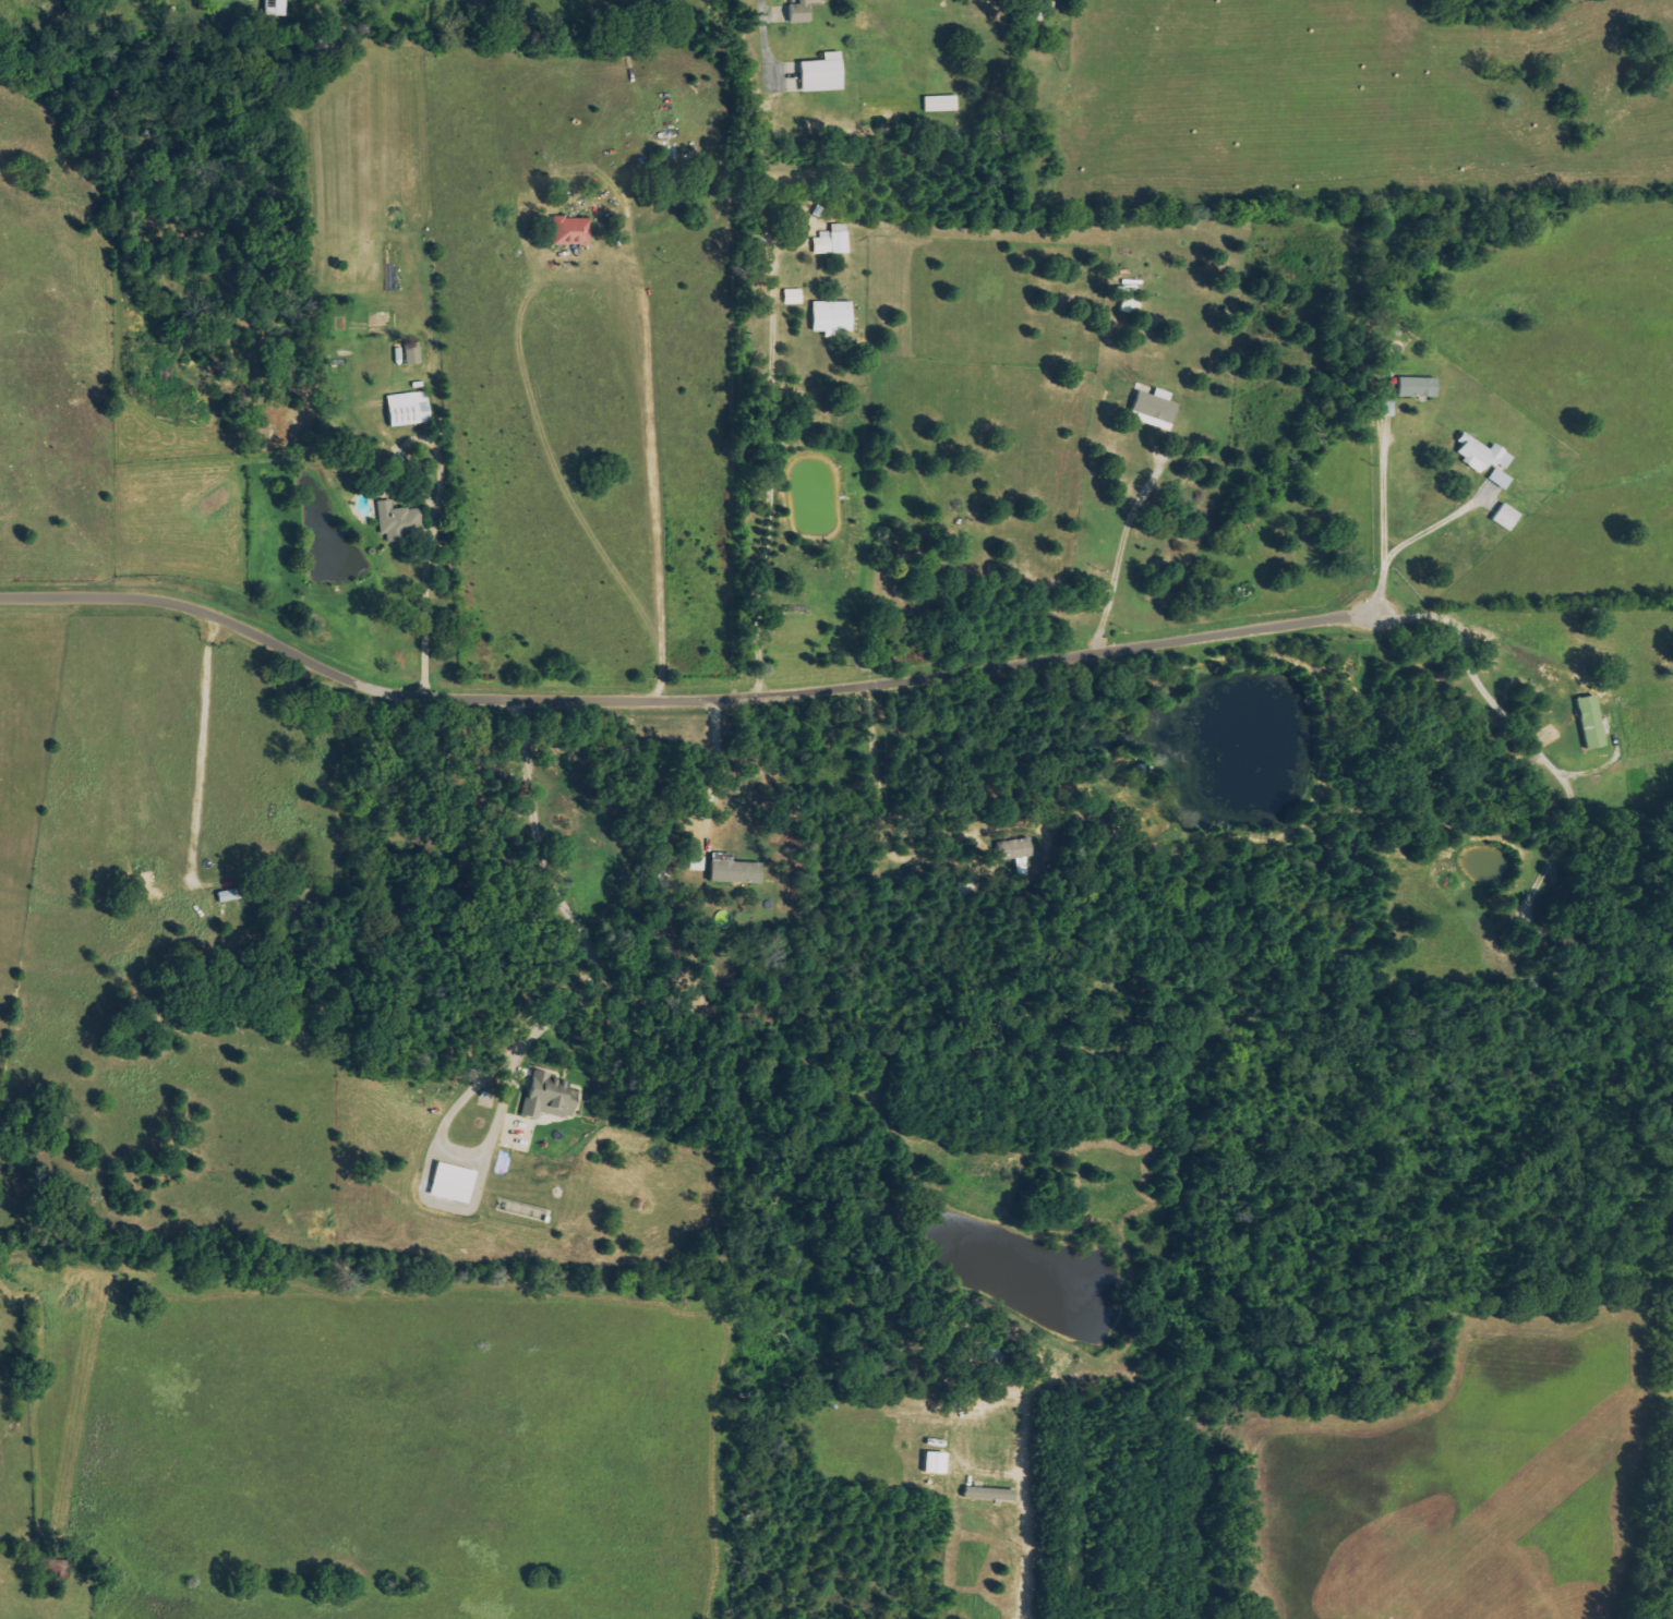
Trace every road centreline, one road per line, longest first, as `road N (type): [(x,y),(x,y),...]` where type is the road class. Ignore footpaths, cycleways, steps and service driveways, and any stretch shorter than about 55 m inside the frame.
road 1 (residential): [(0,603),(155,603),(208,616),(364,687),(445,702),(805,692),(1368,615)]

